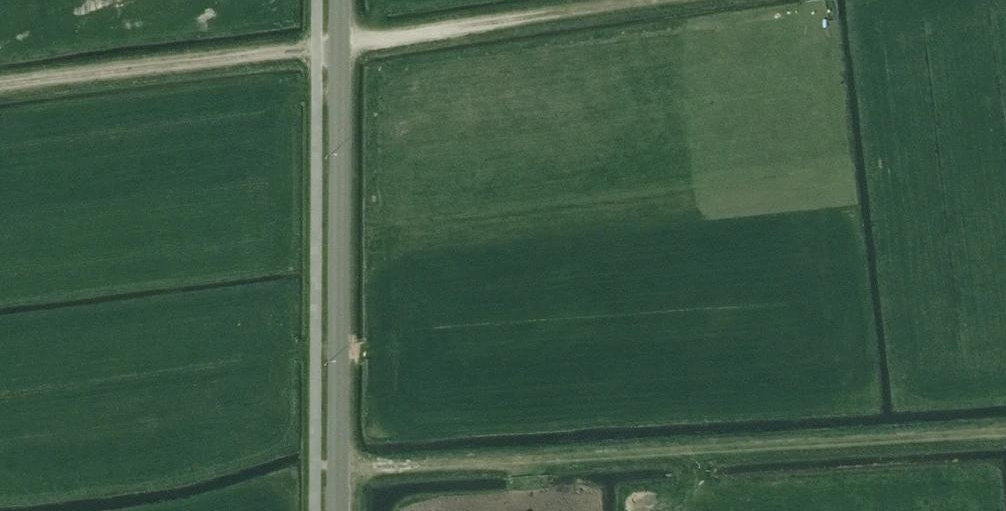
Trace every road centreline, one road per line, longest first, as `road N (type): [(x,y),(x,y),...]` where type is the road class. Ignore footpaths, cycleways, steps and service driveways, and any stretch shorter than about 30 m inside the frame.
road 1 (track): [(0,89),(665,0)]
road 2 (track): [(1005,430),(338,468)]
road 3 (tertiary): [(338,510),(341,0)]

